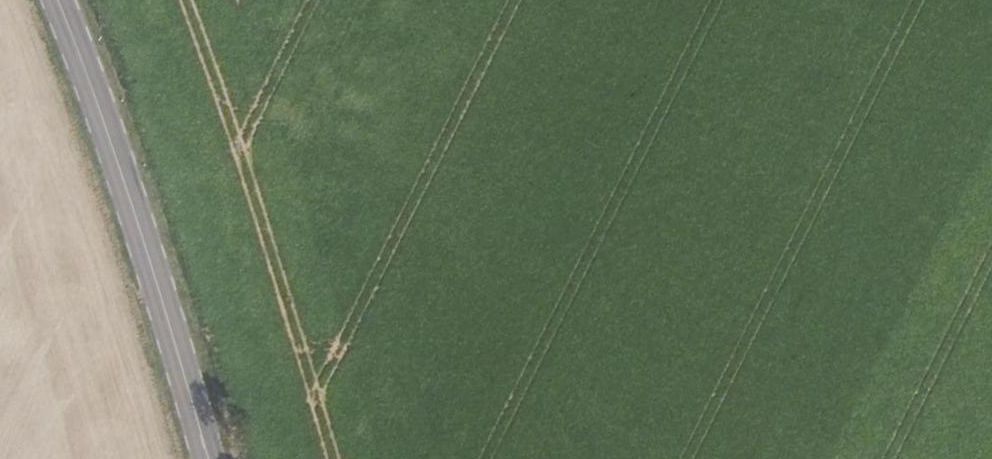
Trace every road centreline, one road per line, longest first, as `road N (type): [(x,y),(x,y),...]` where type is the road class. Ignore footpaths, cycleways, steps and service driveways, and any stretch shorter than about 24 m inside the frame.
road 1 (primary): [(58,0),(118,160),(209,458)]

